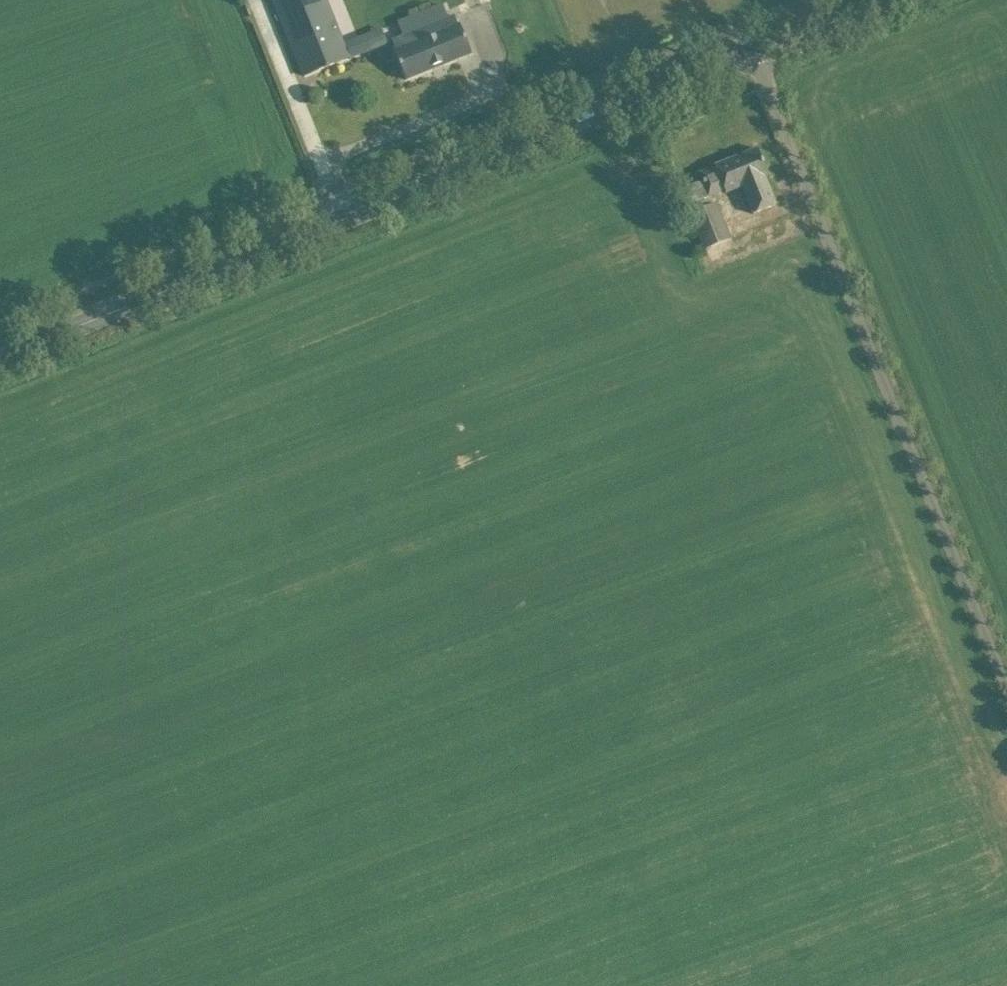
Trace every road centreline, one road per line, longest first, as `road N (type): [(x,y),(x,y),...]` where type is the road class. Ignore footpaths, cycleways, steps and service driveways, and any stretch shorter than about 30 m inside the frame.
road 1 (tertiary): [(0,350),(874,0)]

